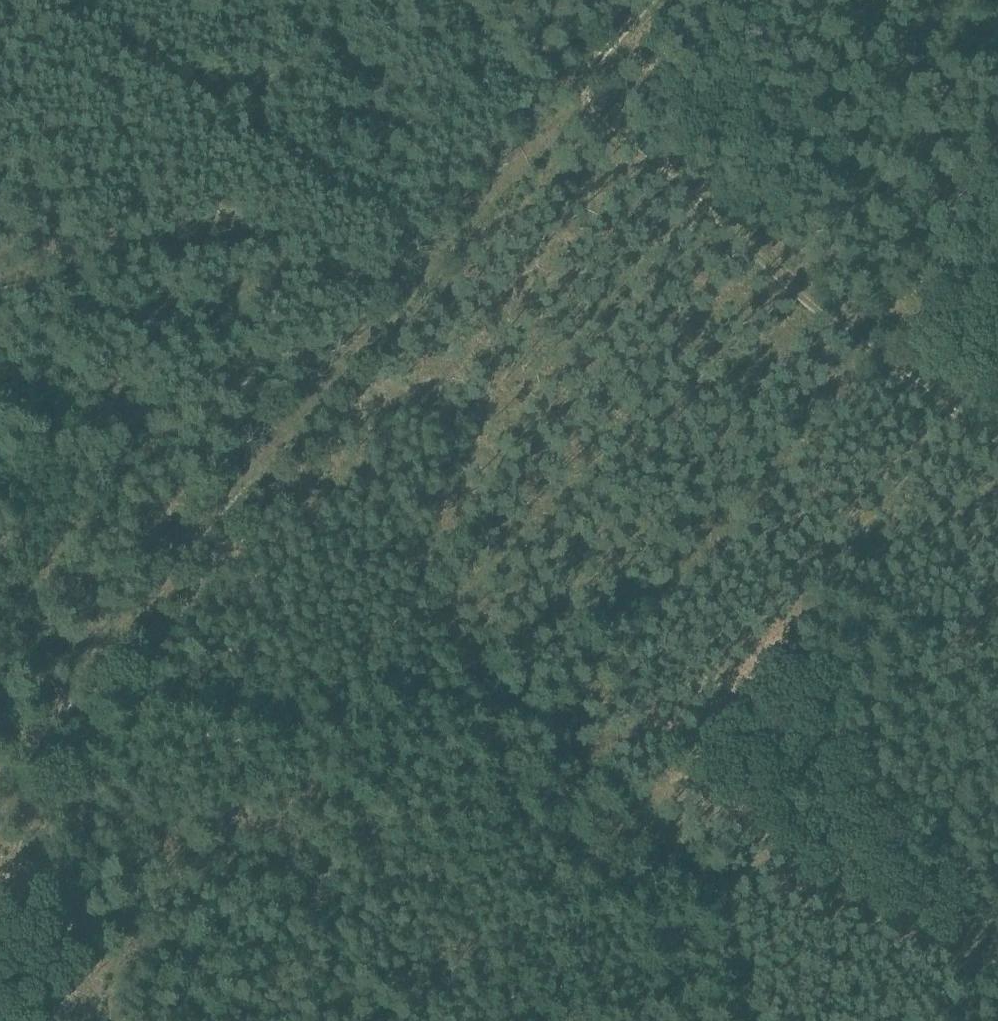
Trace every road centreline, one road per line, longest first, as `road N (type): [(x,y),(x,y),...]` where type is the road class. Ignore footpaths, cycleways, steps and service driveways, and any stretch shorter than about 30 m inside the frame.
road 1 (track): [(997,437),(823,313),(567,108)]
road 2 (track): [(567,108),(652,0)]

